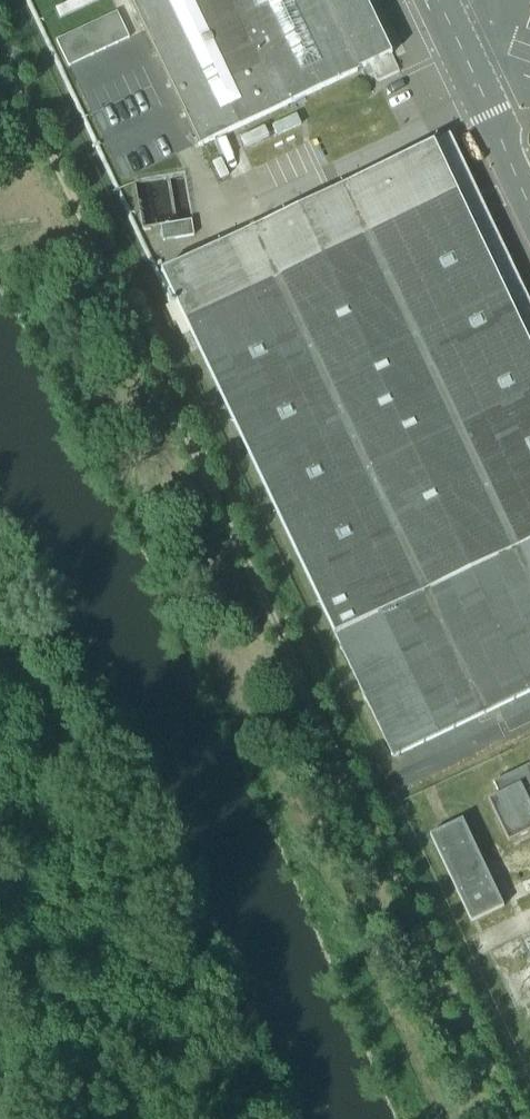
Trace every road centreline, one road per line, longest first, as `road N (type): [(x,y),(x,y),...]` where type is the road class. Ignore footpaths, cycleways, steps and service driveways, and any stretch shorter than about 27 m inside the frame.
road 1 (track): [(513,1118),(0,48)]

